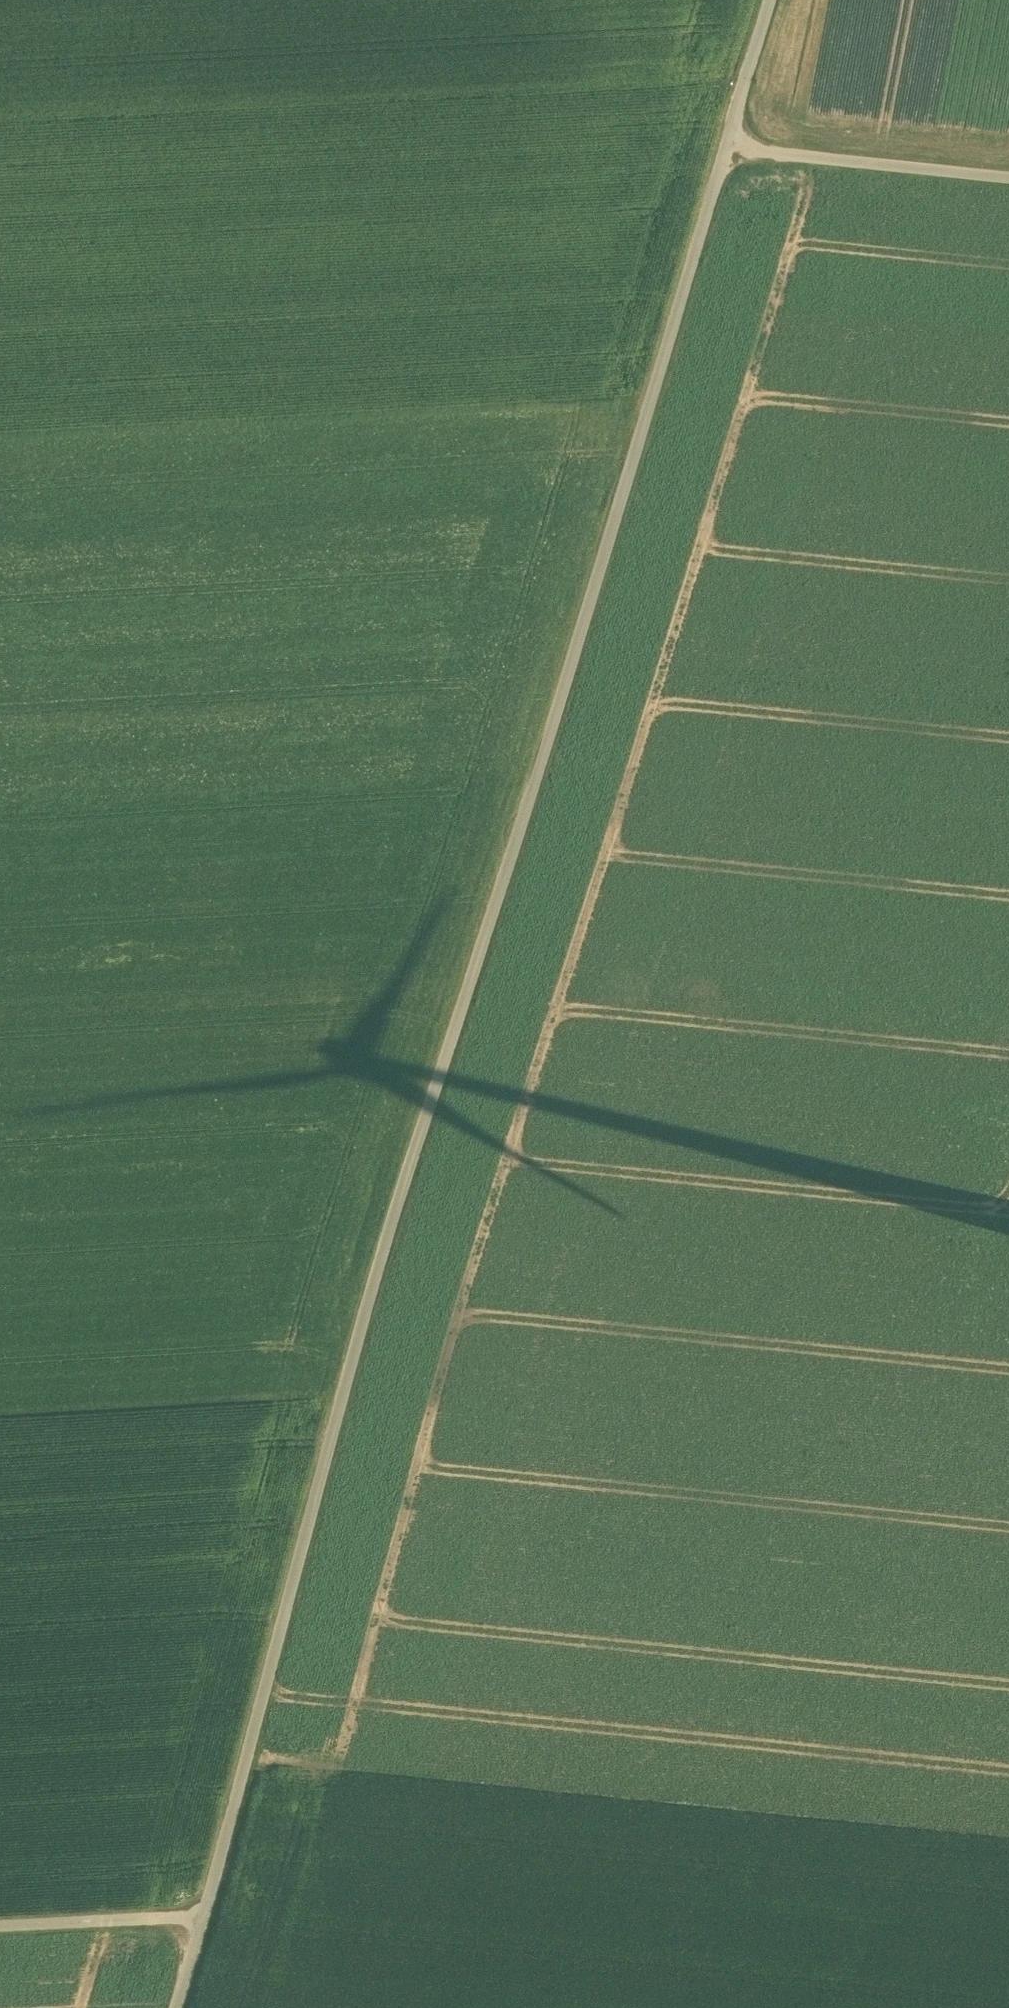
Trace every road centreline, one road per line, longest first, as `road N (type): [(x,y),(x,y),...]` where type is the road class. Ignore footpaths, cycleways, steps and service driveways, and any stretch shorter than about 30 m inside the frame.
road 1 (unclassified): [(772,0),(370,1323),(210,1918)]
road 2 (track): [(732,150),(1008,177)]
road 3 (unclassified): [(0,1929),(210,1918)]

